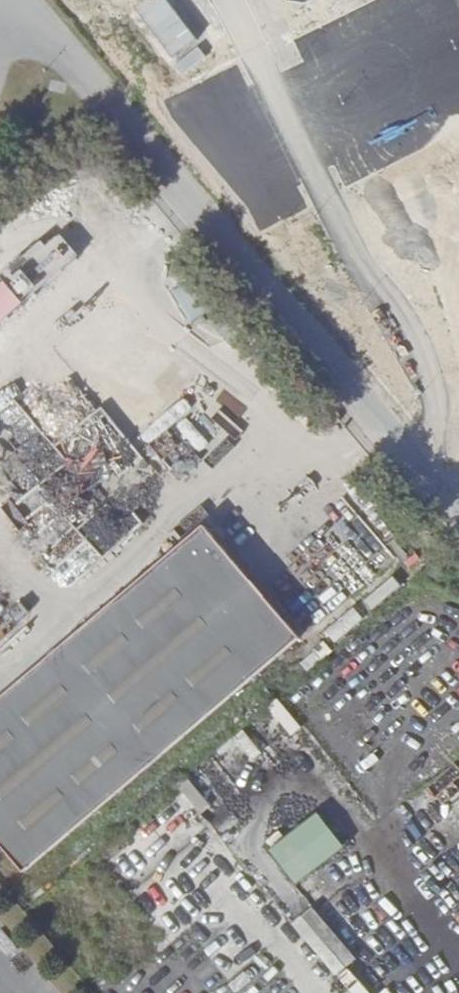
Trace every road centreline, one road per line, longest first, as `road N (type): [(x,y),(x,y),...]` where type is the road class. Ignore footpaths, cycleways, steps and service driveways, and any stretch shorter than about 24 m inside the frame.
road 1 (unclassified): [(458,510),(116,106)]

